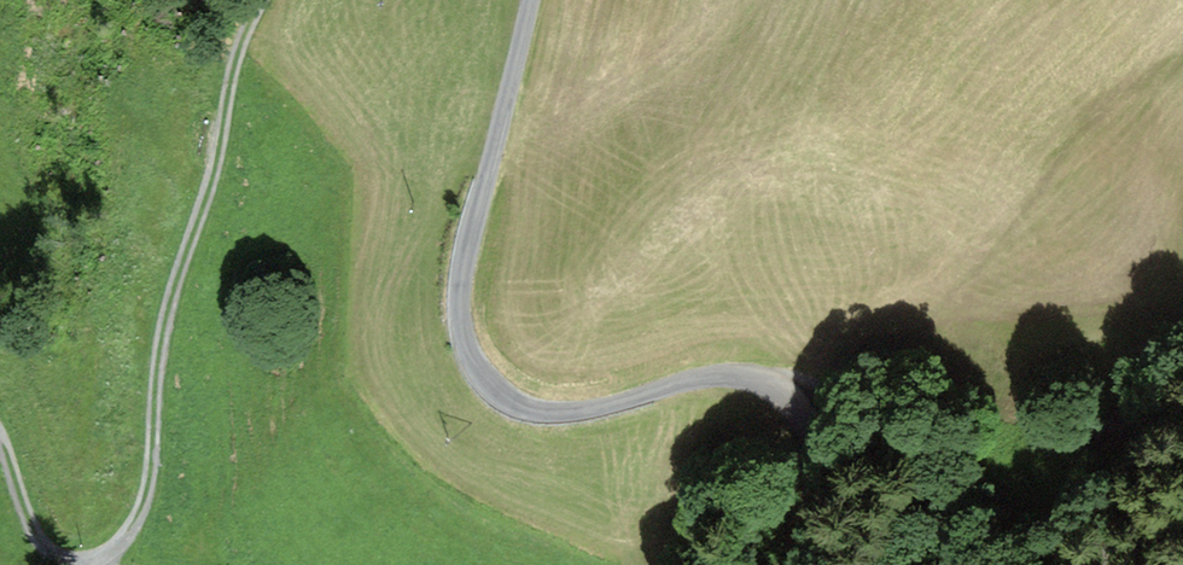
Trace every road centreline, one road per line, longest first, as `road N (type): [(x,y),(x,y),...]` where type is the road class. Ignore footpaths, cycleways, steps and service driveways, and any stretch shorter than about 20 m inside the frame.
road 1 (unclassified): [(811,564),(827,487),(817,425),(783,380),(733,374),(596,408),(554,410),(497,396),(475,371),(461,292),(531,0)]
road 2 (track): [(0,439),(44,549),(83,564),(119,546),(149,482),(163,348),(220,159),(240,57),(266,0)]
road 3 (track): [(1182,278),(1137,358),(1100,538),(1103,564)]
road 4 (track): [(1137,358),(1064,505),(1053,564)]

